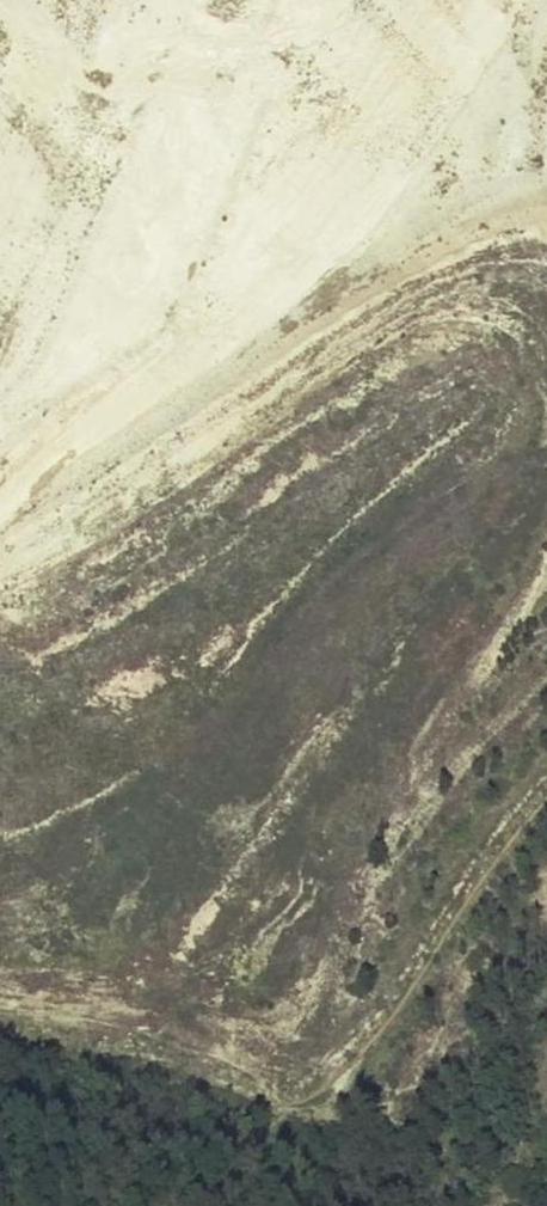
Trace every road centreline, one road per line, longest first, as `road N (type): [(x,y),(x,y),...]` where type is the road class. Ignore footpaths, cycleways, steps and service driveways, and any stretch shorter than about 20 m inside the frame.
road 1 (track): [(546,397),(541,436),(485,584),(418,695),(339,784),(0,923)]
road 2 (track): [(0,1021),(63,1027),(266,1074),(317,1075),(341,1064),(380,1016),(479,866),(546,783)]
road 3 (track): [(546,192),(516,222),(338,335),(120,504),(0,571)]
road 4 (track): [(286,0),(157,307),(81,394),(0,453)]

